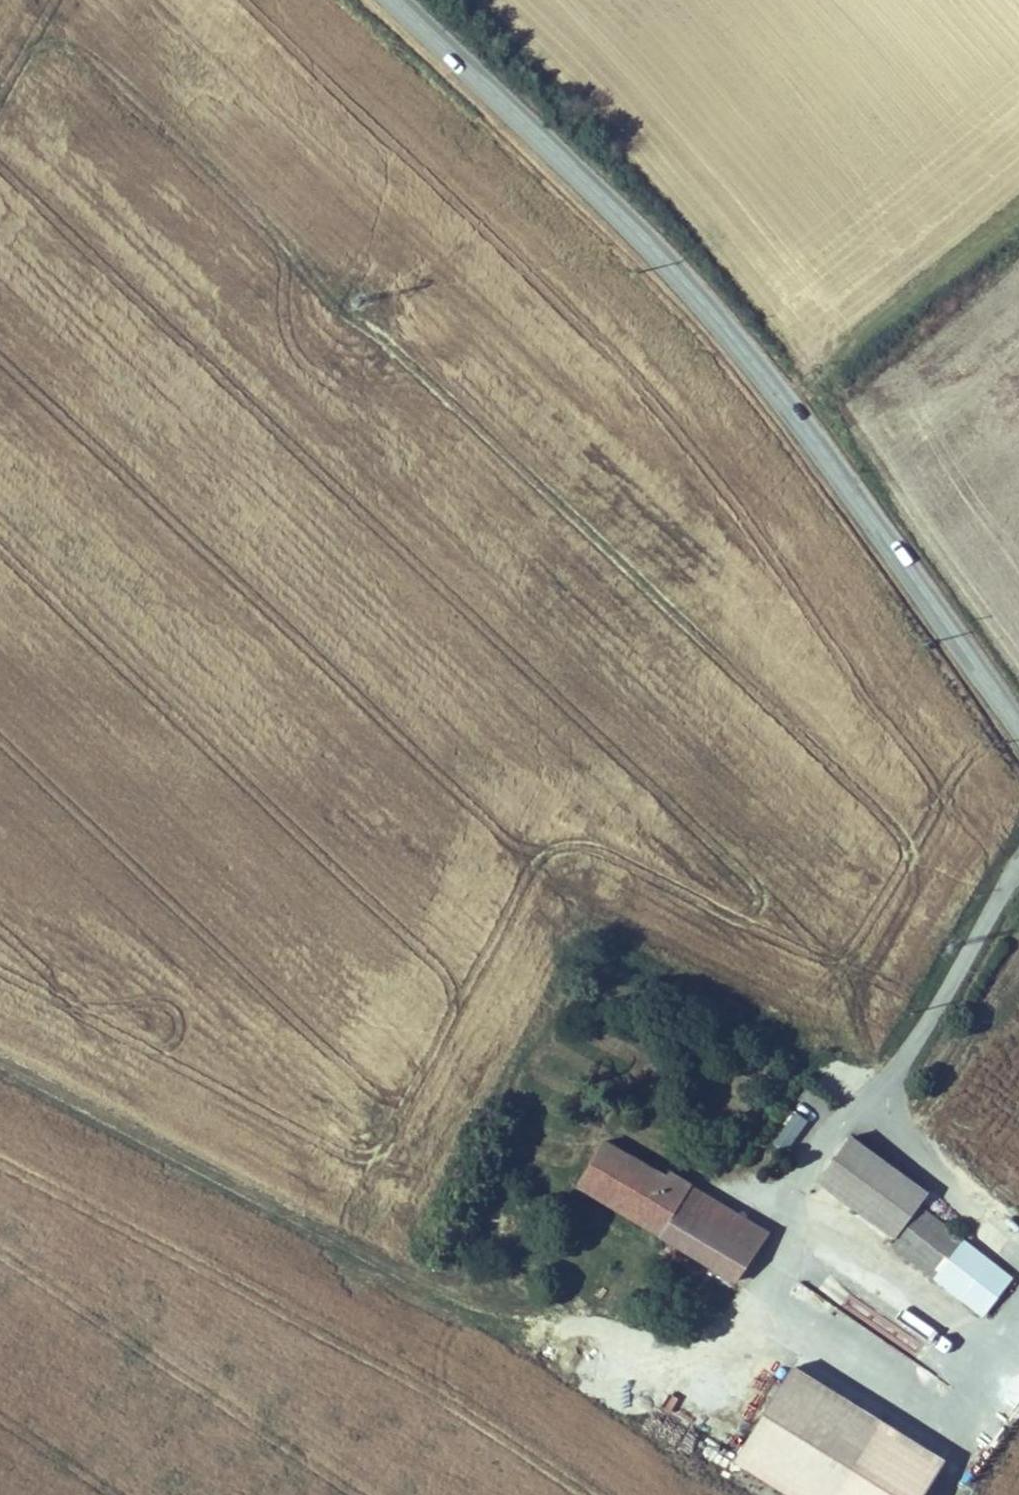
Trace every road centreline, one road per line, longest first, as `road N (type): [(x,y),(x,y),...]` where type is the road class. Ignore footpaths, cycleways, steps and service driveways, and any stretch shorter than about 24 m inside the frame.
road 1 (tertiary): [(397,0),(667,261),(744,352),(1018,731)]
road 2 (track): [(767,1306),(707,1364),(578,1344),(475,1307),(0,1053)]

